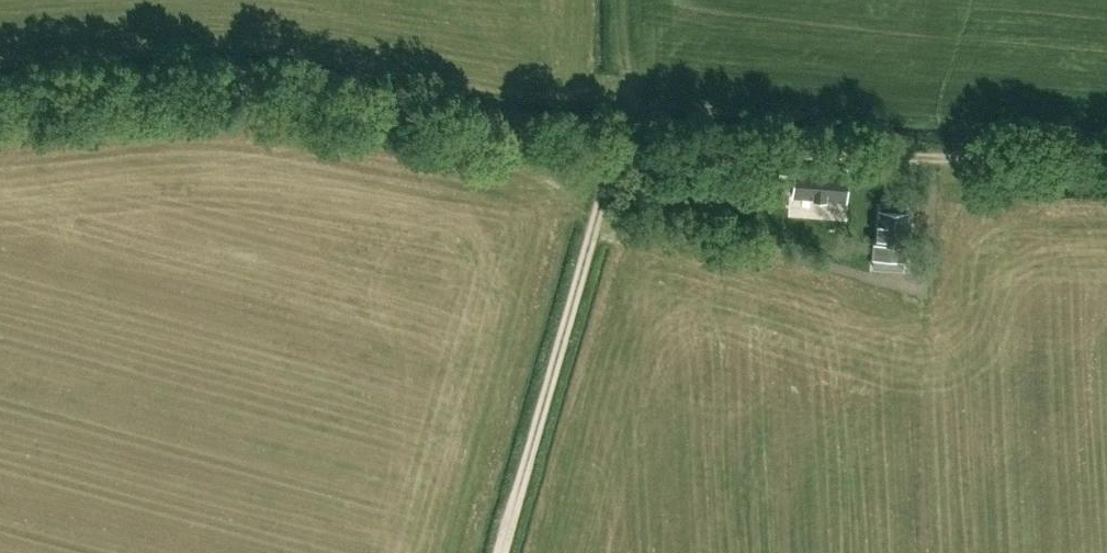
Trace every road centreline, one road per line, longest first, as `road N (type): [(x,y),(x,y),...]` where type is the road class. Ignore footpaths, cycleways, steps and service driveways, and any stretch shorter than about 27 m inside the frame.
road 1 (track): [(611,143),(196,81),(0,98)]
road 2 (track): [(1106,160),(611,143)]
road 3 (track): [(501,552),(611,143)]

